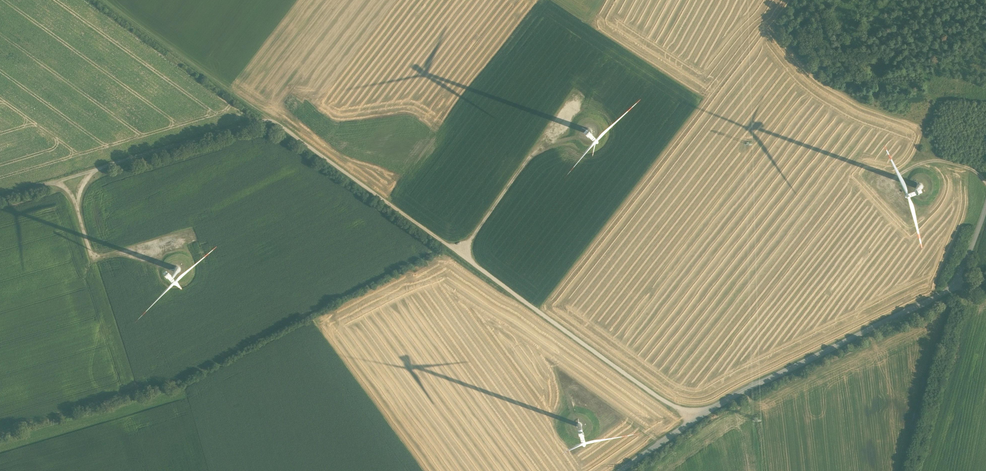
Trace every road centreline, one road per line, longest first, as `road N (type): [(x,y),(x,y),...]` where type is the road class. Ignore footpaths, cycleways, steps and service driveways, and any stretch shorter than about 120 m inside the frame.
road 1 (track): [(6,196),(268,119),(666,403),(698,417)]
road 2 (track): [(985,200),(957,290),(713,407),(622,470)]
road 3 (track): [(56,181),(75,201),(93,257),(172,238)]
road 4 (track): [(460,256),(543,138)]

